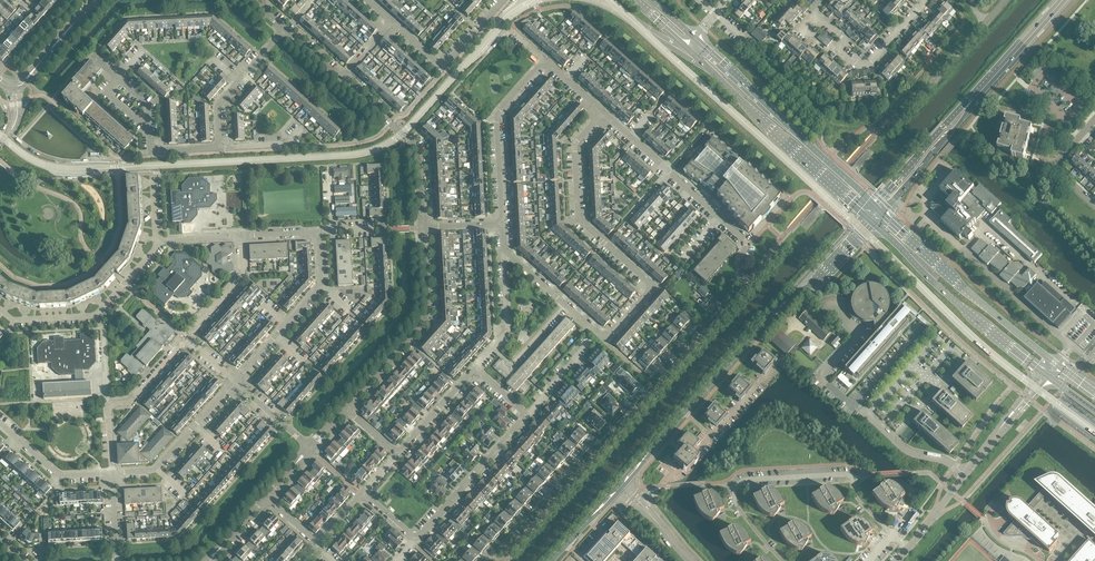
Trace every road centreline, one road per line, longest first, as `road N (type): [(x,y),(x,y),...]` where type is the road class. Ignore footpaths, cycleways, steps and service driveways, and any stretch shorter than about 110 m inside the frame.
road 1 (residential): [(604,114),(576,143),(578,218),(654,287),(605,340),(504,250)]
road 2 (unclassified): [(499,560),(742,291)]
road 3 (residential): [(893,535),(857,497),(851,476),(747,481),(735,498),(783,560)]
road 4 (unclassified): [(1057,364),(1073,346),(928,217),(927,198),(951,171)]
road 5 (secondary): [(875,206),(695,37)]
road 6 (secondary): [(686,47),(864,215)]
road 7 (tertiary): [(626,478),(787,300)]
road 8 (secondary): [(1057,364),(882,213)]
road 9 (secondary): [(874,223),(1047,376)]
road 10 (unclassified): [(907,548),(1047,376)]
road 11 (residential): [(811,36),(802,27),(815,13),(845,41),(838,49),(857,64),(870,63),(927,0)]
road 12 (residential): [(0,308),(13,319),(95,314),(157,240)]
road 13 (residential): [(424,246),(429,314),(345,408)]
road 14 (residential): [(235,380),(322,287),(319,231)]
road 15 (residential): [(502,223),(497,115),(544,60)]
road 16 (residential): [(114,473),(109,403),(131,402),(187,338)]
road 17 (residential): [(416,539),(528,415)]
road 18 (residential): [(503,0),(441,68),(392,23)]
road 19 (residential): [(604,114),(720,218)]
road 20 (tertiary): [(882,213),(973,99)]
road 21 (tertiary): [(973,99),(875,206)]
road 22 (tertiary): [(973,99),(1062,0)]
road 23 (residential): [(0,424),(60,474),(114,473)]
road 24 (residential): [(474,367),(507,331),(504,250)]
road 25 (residential): [(187,338),(243,277),(241,237)]
road 26 (tertiary): [(13,89),(94,0)]

